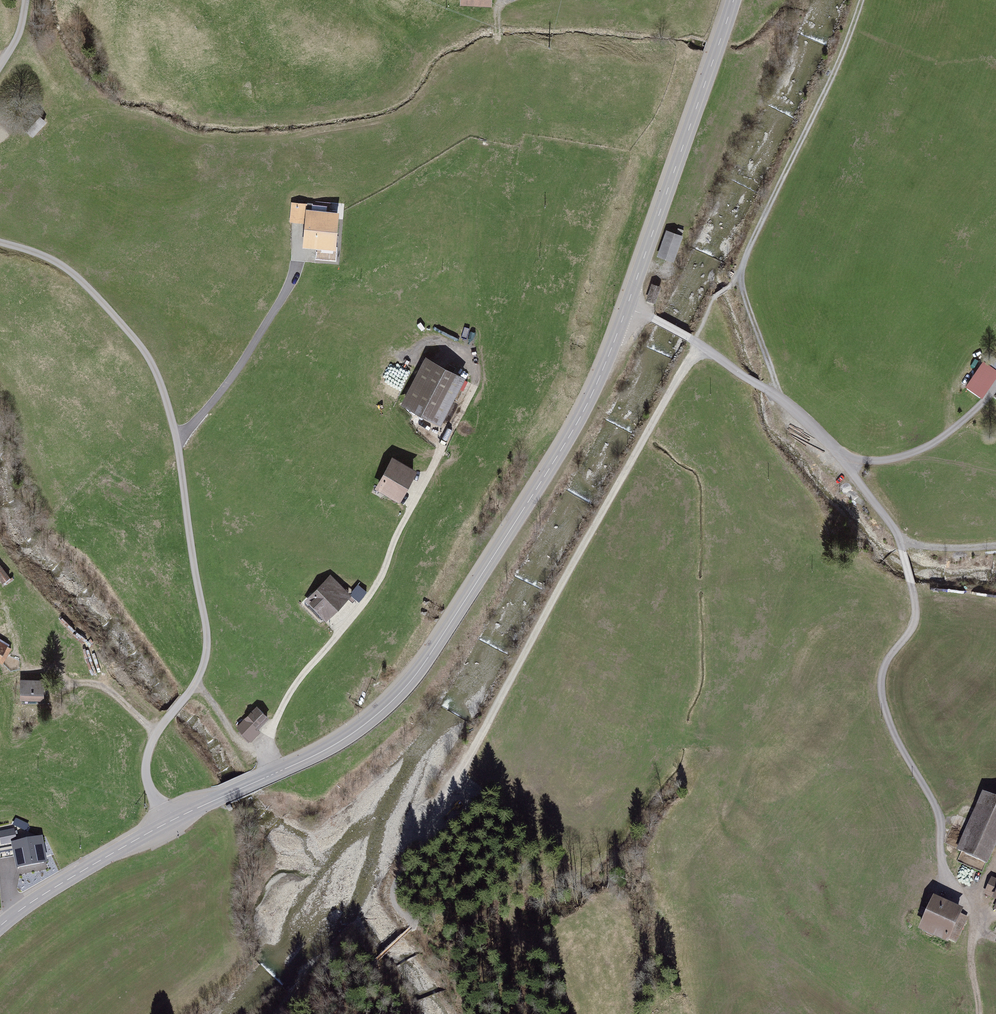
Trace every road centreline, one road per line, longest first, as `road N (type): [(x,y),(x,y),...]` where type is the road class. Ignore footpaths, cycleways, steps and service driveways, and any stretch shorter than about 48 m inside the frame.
road 1 (residential): [(628,306),(819,428),(895,530),(915,613),(885,660),(881,699),(940,820),(950,885),(972,902),(972,937)]
road 2 (secondary): [(628,306),(577,423),(392,702),(317,754),(165,823)]
road 3 (unclassified): [(165,823),(149,786),(148,752),(203,673),(209,649),(174,411),(143,348),(111,312),(53,260),(0,242)]
road 4 (track): [(700,348),(578,550),(431,835)]
road 5 (secondary): [(733,0),(628,306)]
road 6 (track): [(738,277),(855,36),(864,0)]
road 7 (track): [(155,736),(103,686),(62,685),(45,670),(28,669),(7,609),(0,611)]
road 8 (track): [(179,444),(229,384),(300,266)]
road 9 (secondary): [(165,823),(86,868),(0,932)]
road 10 (track): [(778,397),(738,277)]

